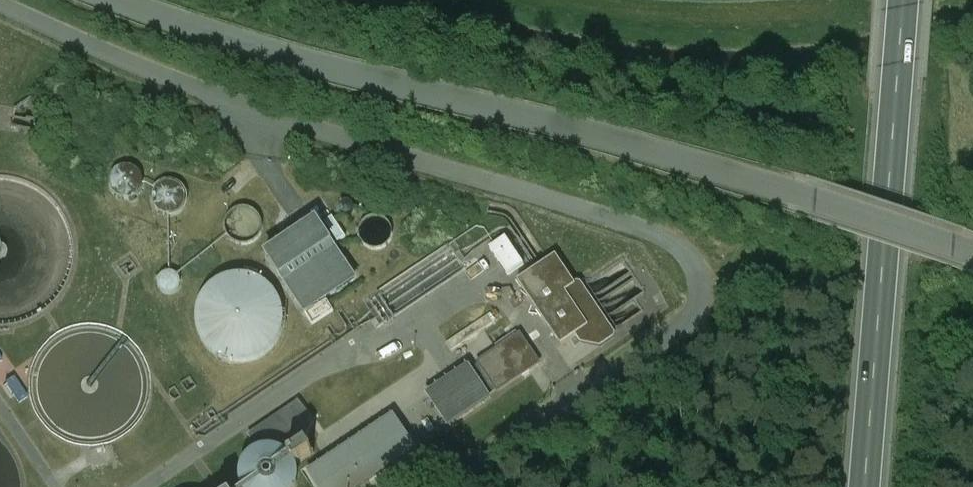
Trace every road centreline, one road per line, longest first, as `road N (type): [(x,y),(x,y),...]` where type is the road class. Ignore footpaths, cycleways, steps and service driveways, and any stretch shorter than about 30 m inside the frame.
road 1 (unclassified): [(0,6),(183,86),(675,245),(703,284),(701,304),(686,322),(455,486)]
road 2 (unclassified): [(100,0),(266,58),(805,202),(972,257)]
road 3 (primary): [(900,0),(865,486)]

